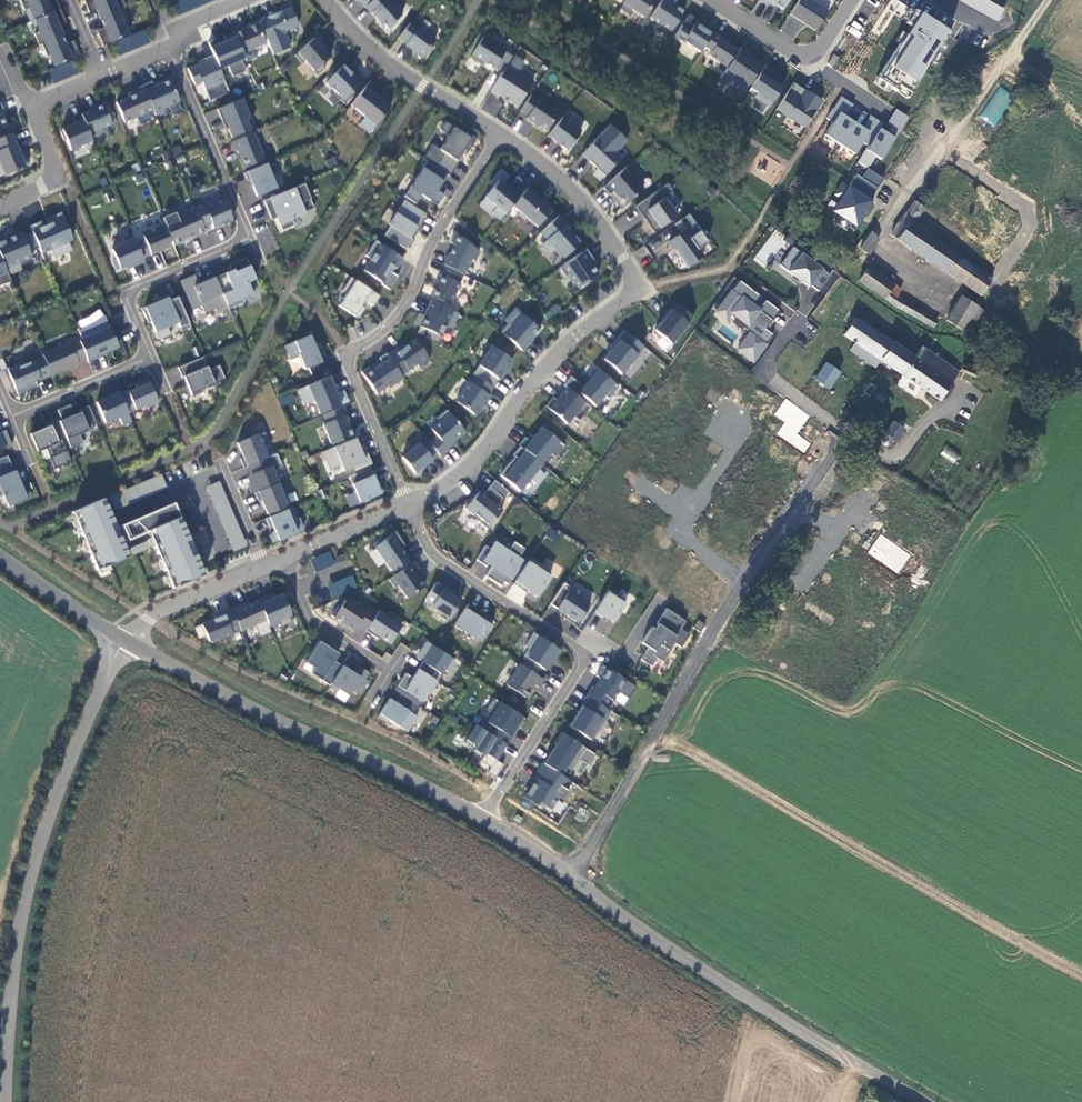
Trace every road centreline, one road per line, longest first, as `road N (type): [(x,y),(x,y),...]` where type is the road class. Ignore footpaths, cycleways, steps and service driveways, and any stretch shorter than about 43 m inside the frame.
road 1 (unclassified): [(573,876),(733,595),(847,432)]
road 2 (residential): [(499,137),(556,174),(623,259),(632,290),(527,382),(456,478),(409,503)]
road 3 (unclassified): [(123,638),(31,871),(12,965),(5,1101)]
road 4 (residential): [(499,137),(443,223),(407,302),(350,353),(409,503)]
road 5 (residential): [(409,503),(434,555),(574,647),(578,657),(578,668),(482,816)]
road 6 (unclassified): [(573,876),(651,936),(926,1101)]
road 7 (residential): [(169,46),(250,238),(132,288),(128,303),(150,356)]
road 8 (unclassified): [(123,638),(482,816)]
road 9 (unclassified): [(1051,0),(884,226),(885,254),(934,290)]
road 10 (residential): [(329,0),(388,64),(499,137)]
road 11 (residential): [(715,0),(802,54),(817,49),(850,0)]
road 12 (residential): [(282,558),(307,615),(390,674)]
road 13 (residential): [(262,565),(149,617),(123,638)]
road 14 (residential): [(150,356),(13,416)]
road 15 (unclassified): [(0,558),(123,638)]
road 16 (residential): [(409,503),(282,558)]
road 17 (residential): [(0,206),(54,179),(30,105)]

